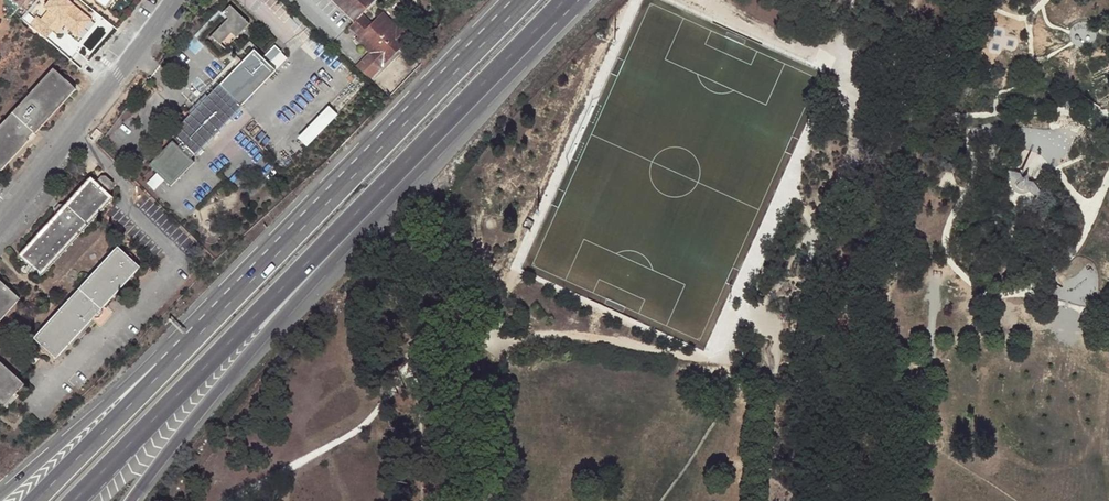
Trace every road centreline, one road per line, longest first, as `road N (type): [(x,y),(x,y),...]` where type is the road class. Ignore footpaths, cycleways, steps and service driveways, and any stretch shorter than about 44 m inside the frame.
road 1 (trunk): [(74,500),(567,0)]
road 2 (trunk): [(131,500),(230,375),(574,0)]
road 3 (trunk): [(455,73),(0,496)]
road 4 (trunk): [(455,73),(35,500)]
road 5 (residential): [(179,0),(0,228)]

